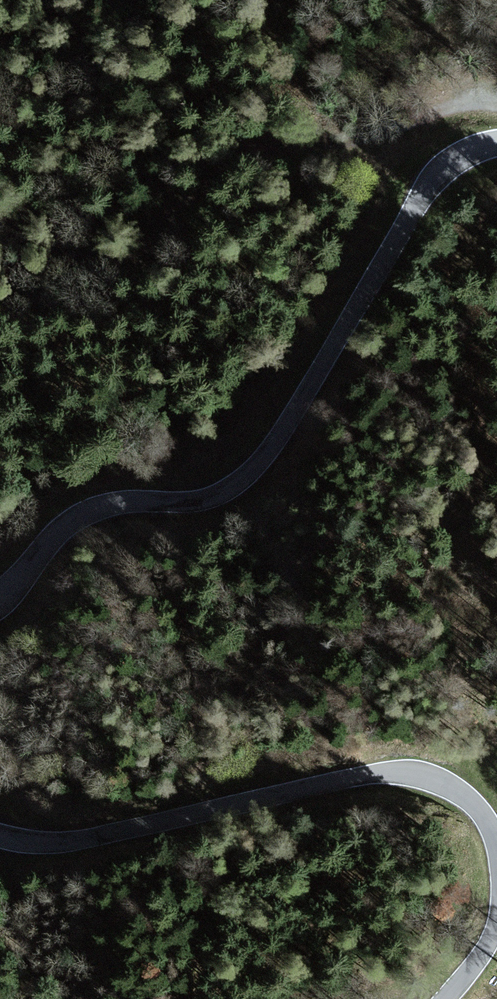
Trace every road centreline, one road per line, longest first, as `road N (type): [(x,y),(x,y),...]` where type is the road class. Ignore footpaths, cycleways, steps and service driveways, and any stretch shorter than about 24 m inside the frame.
road 1 (unclassified): [(0,605),(85,514),(214,493),(251,471),(283,440),(425,190),(465,152),(496,142)]
road 2 (track): [(496,94),(452,102),(364,140),(288,134),(242,142),(204,169),(155,246),(131,256),(42,234),(0,200)]
road 3 (unclassified): [(496,843),(482,813),(458,792),(402,776),(333,783),(85,841),(34,844),(0,835)]

